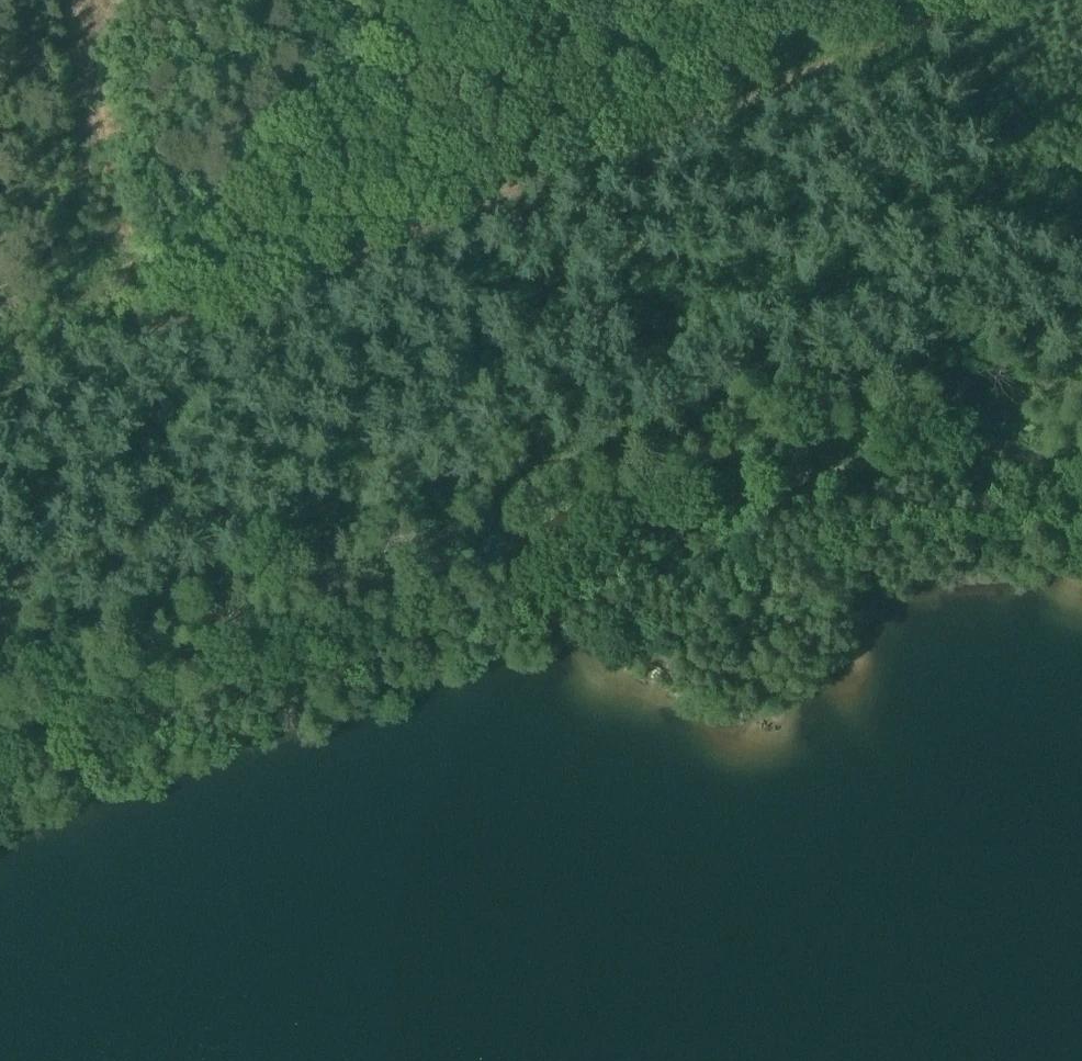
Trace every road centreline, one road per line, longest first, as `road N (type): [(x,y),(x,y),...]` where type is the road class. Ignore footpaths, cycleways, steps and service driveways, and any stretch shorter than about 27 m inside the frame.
road 1 (track): [(0,392),(987,0)]

